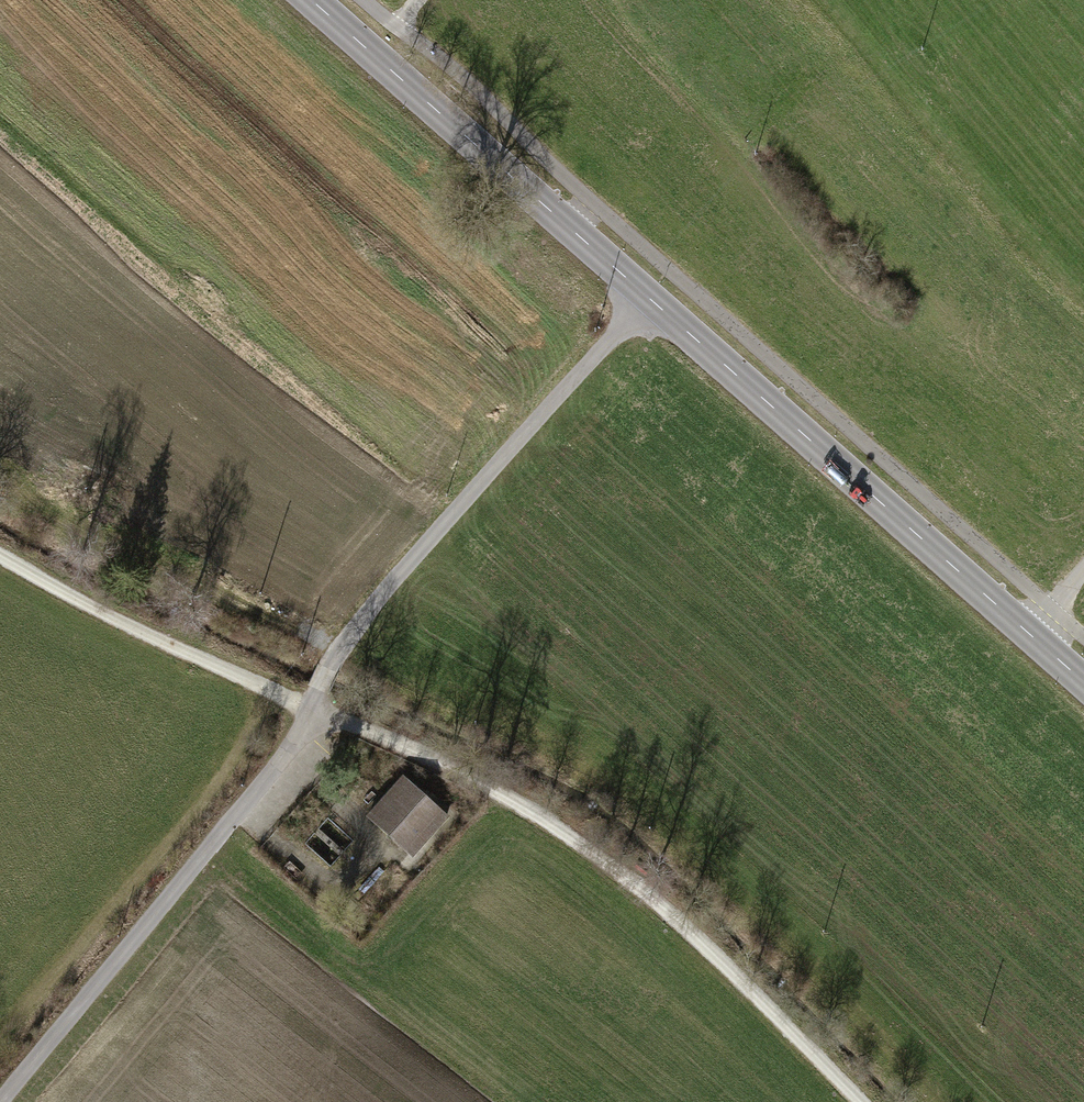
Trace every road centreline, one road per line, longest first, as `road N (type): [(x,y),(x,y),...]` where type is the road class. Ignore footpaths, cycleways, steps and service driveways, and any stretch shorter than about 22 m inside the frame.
road 1 (track): [(0,553),(100,610),(479,783),(560,833),(677,921),(859,1101)]
road 2 (tertiary): [(1083,683),(318,0)]
road 3 (track): [(0,1101),(229,837),(328,667)]
road 4 (track): [(649,292),(369,610),(328,667)]
road 5 (track): [(268,686),(197,801),(0,1036)]

